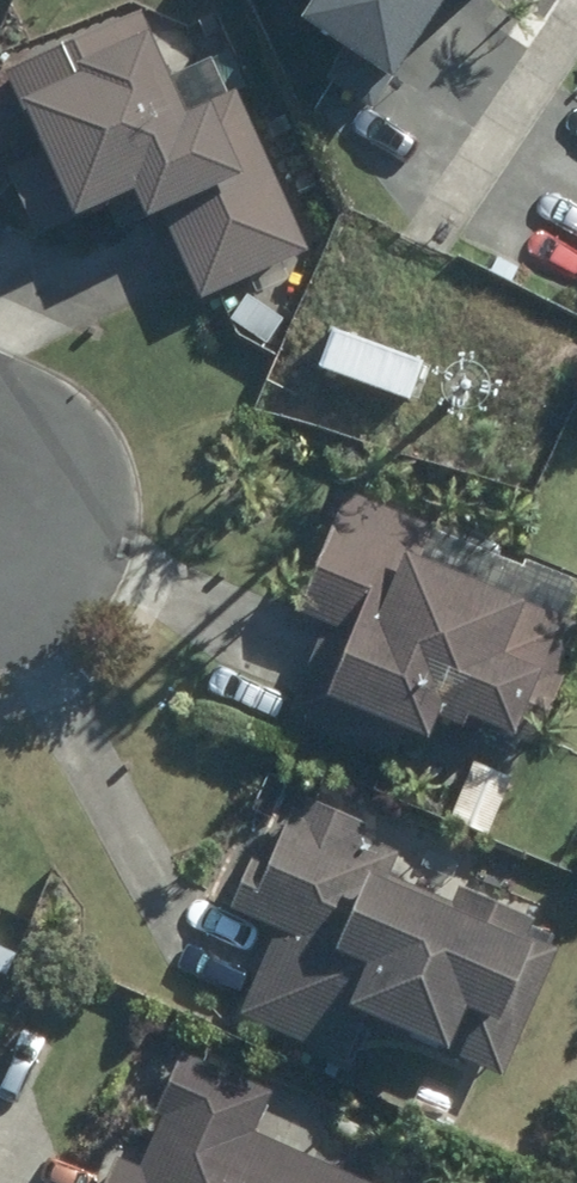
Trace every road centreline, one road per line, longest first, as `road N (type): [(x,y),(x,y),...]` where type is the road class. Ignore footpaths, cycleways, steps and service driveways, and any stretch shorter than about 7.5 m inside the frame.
road 1 (residential): [(576,28),(462,216)]

